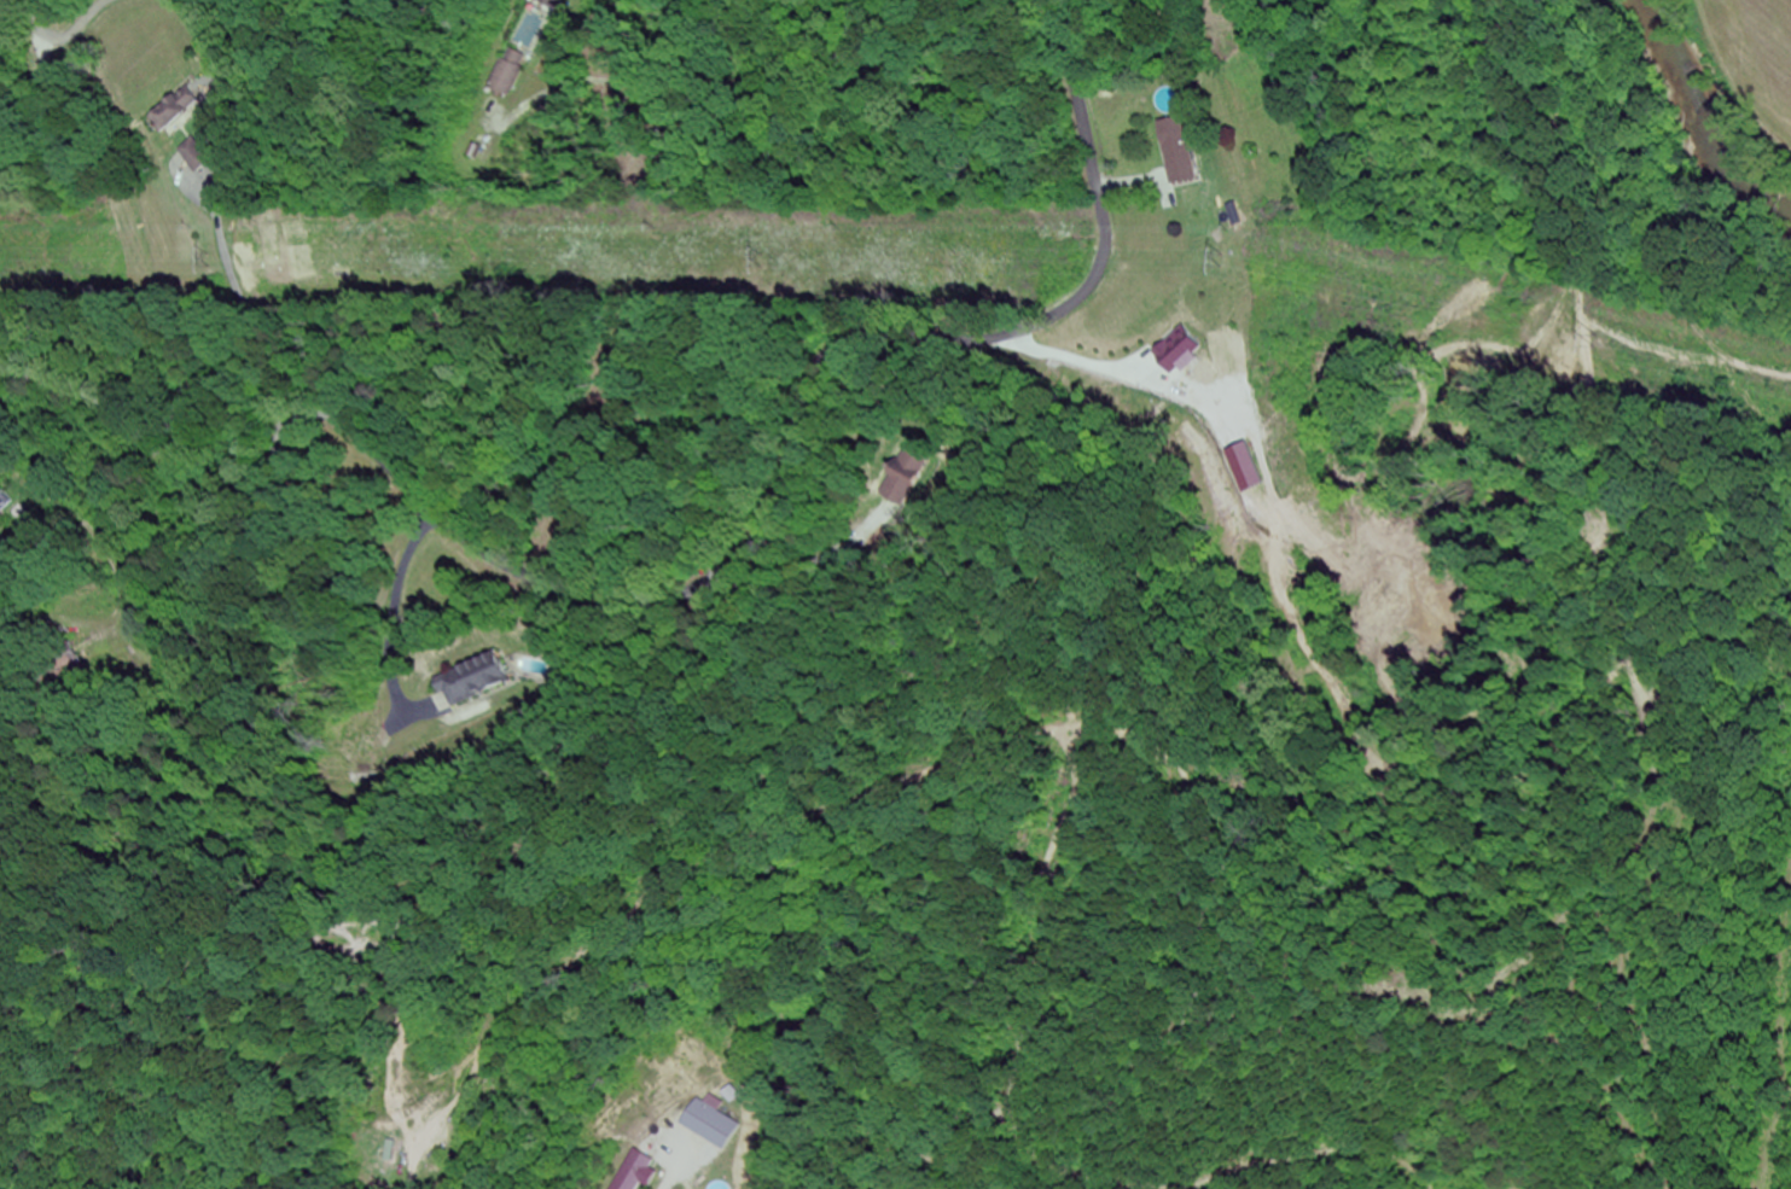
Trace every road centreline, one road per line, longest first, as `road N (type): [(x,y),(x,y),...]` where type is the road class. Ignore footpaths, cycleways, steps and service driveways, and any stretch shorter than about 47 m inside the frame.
road 1 (residential): [(1053,0),(1107,244),(1099,268),(1066,314),(981,340),(860,330),(821,366),(778,490),(743,553),(673,604),(618,610),(453,532),(391,459),(314,415),(277,454),(258,499),(234,525),(89,387),(0,364)]

